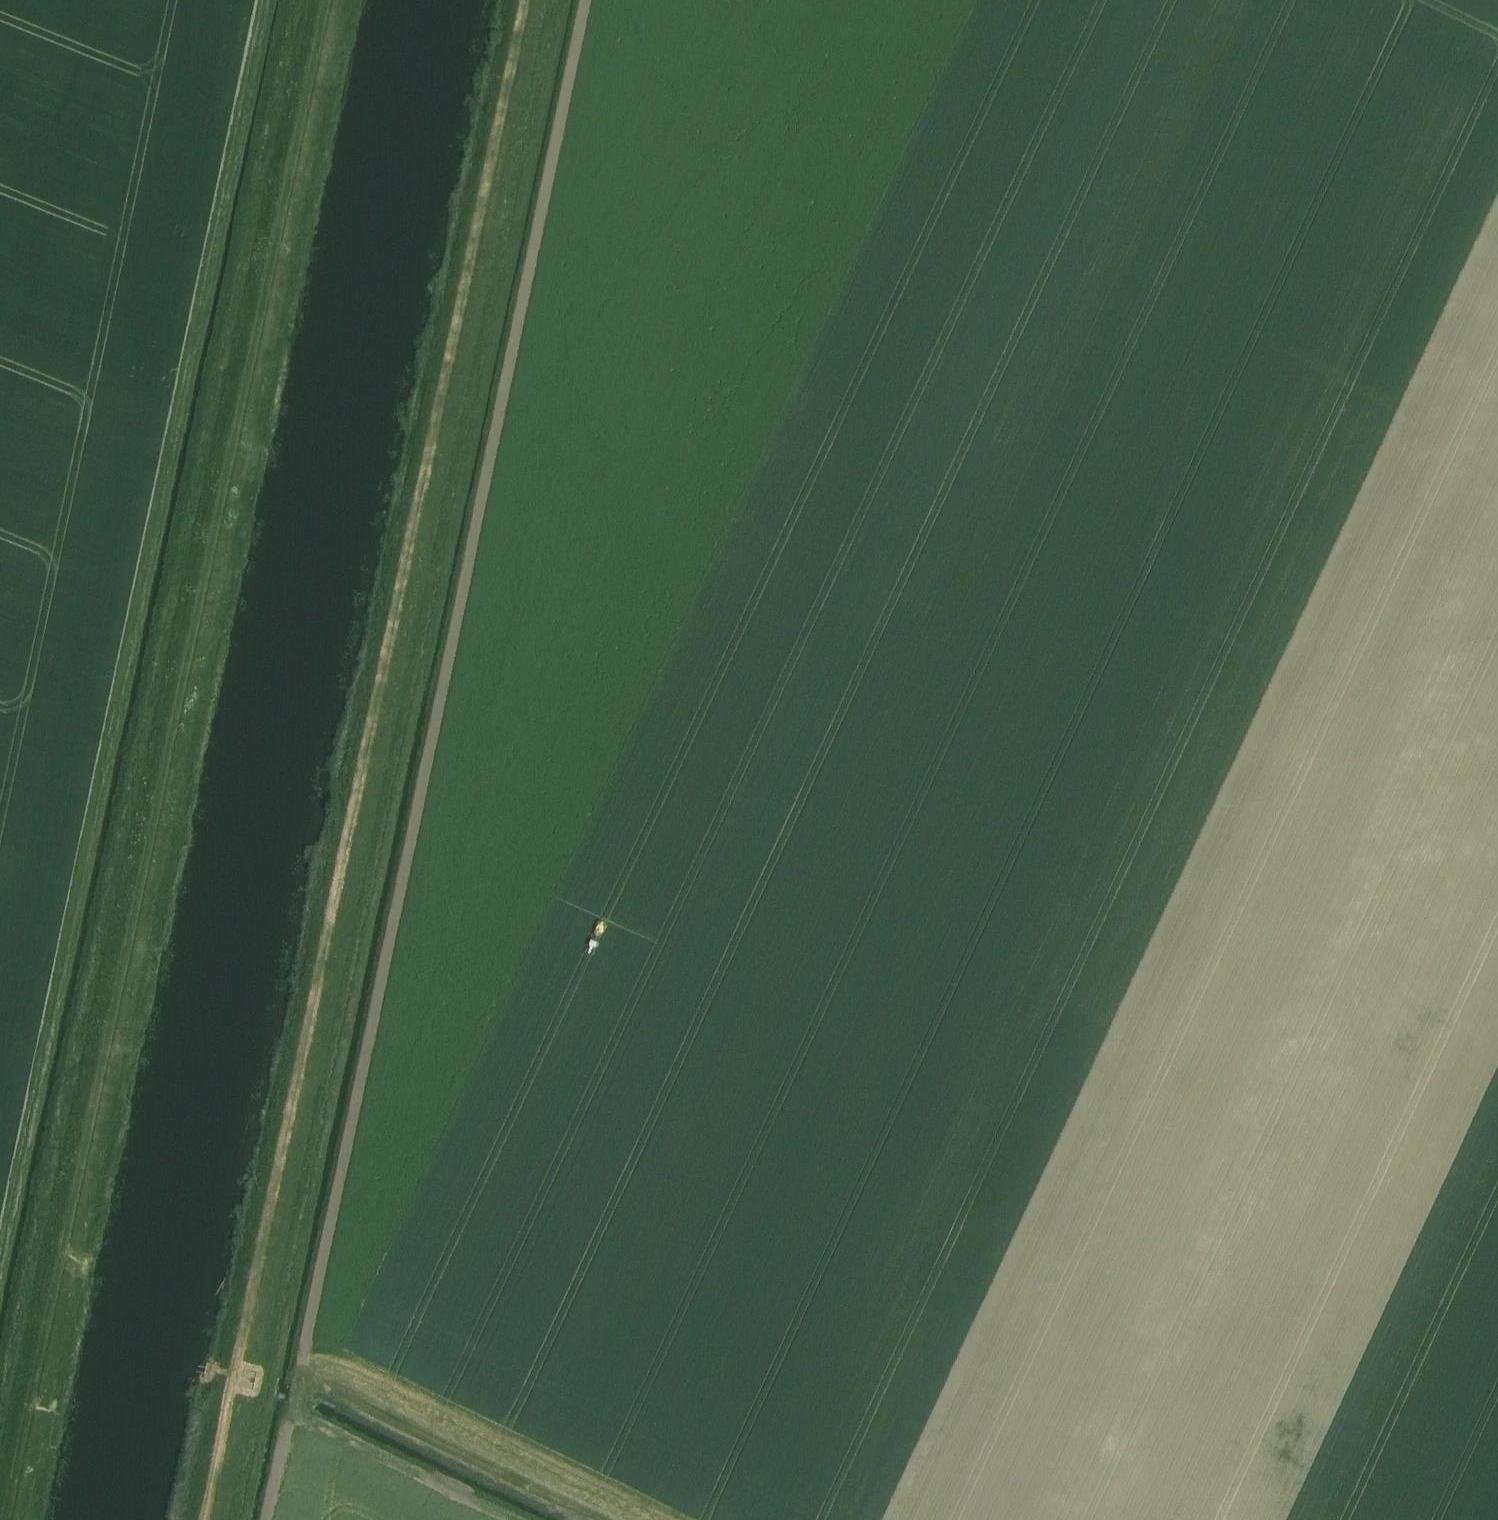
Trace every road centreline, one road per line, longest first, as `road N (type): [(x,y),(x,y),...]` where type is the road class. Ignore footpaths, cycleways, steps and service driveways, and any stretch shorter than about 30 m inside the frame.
road 1 (track): [(326,0),(13,1519)]

